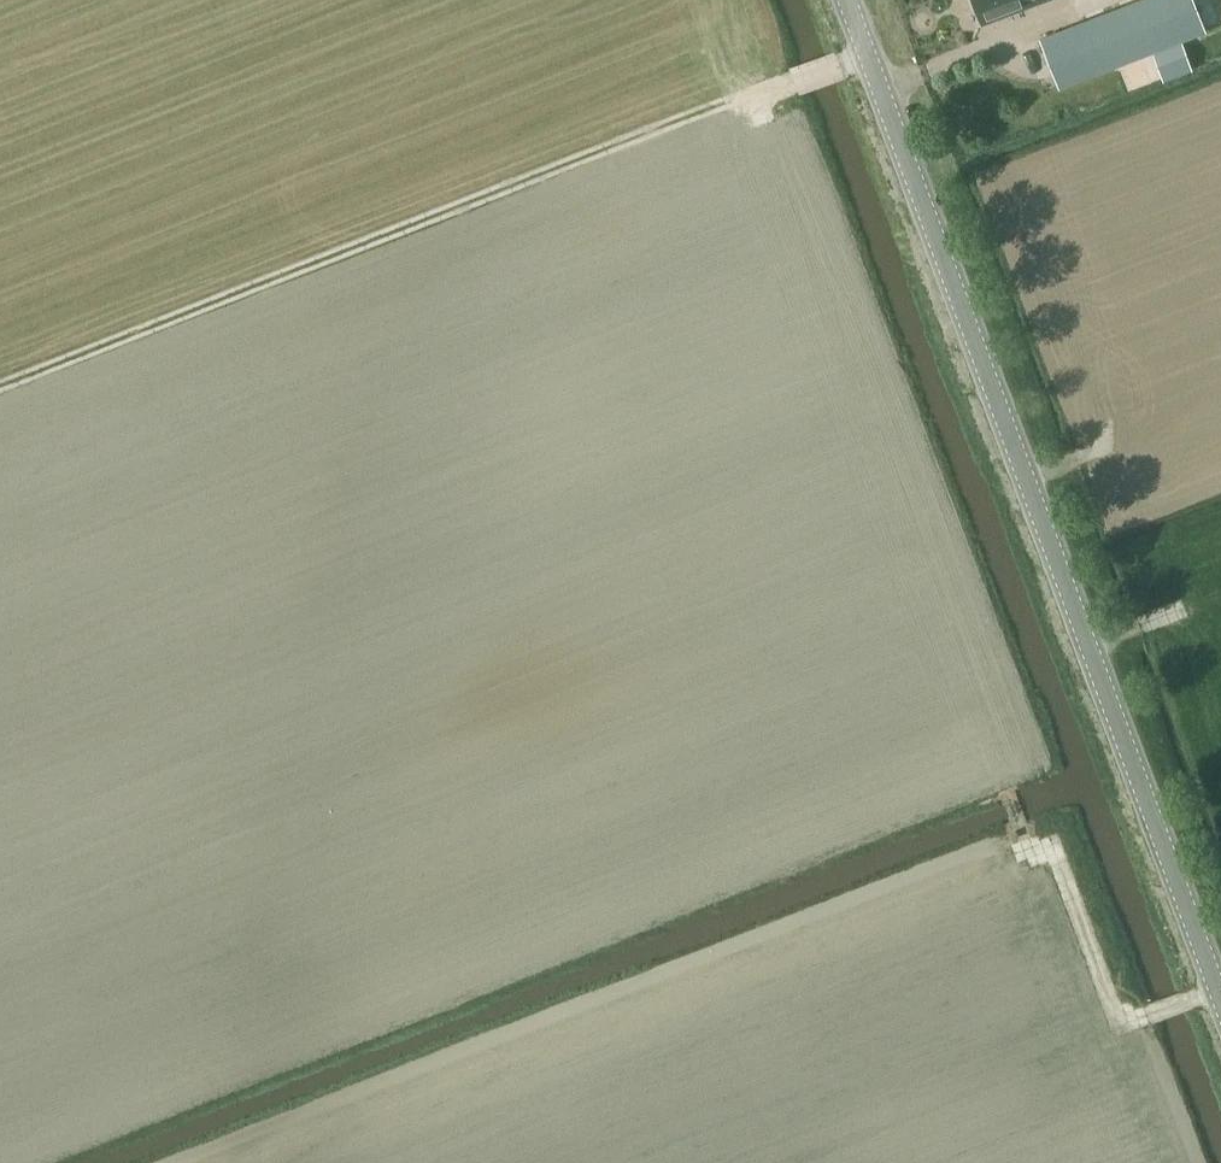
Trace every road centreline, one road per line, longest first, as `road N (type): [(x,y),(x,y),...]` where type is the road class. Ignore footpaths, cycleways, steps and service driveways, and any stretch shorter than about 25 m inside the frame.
road 1 (tertiary): [(1220,993),(850,0)]
road 2 (track): [(0,386),(870,53)]

